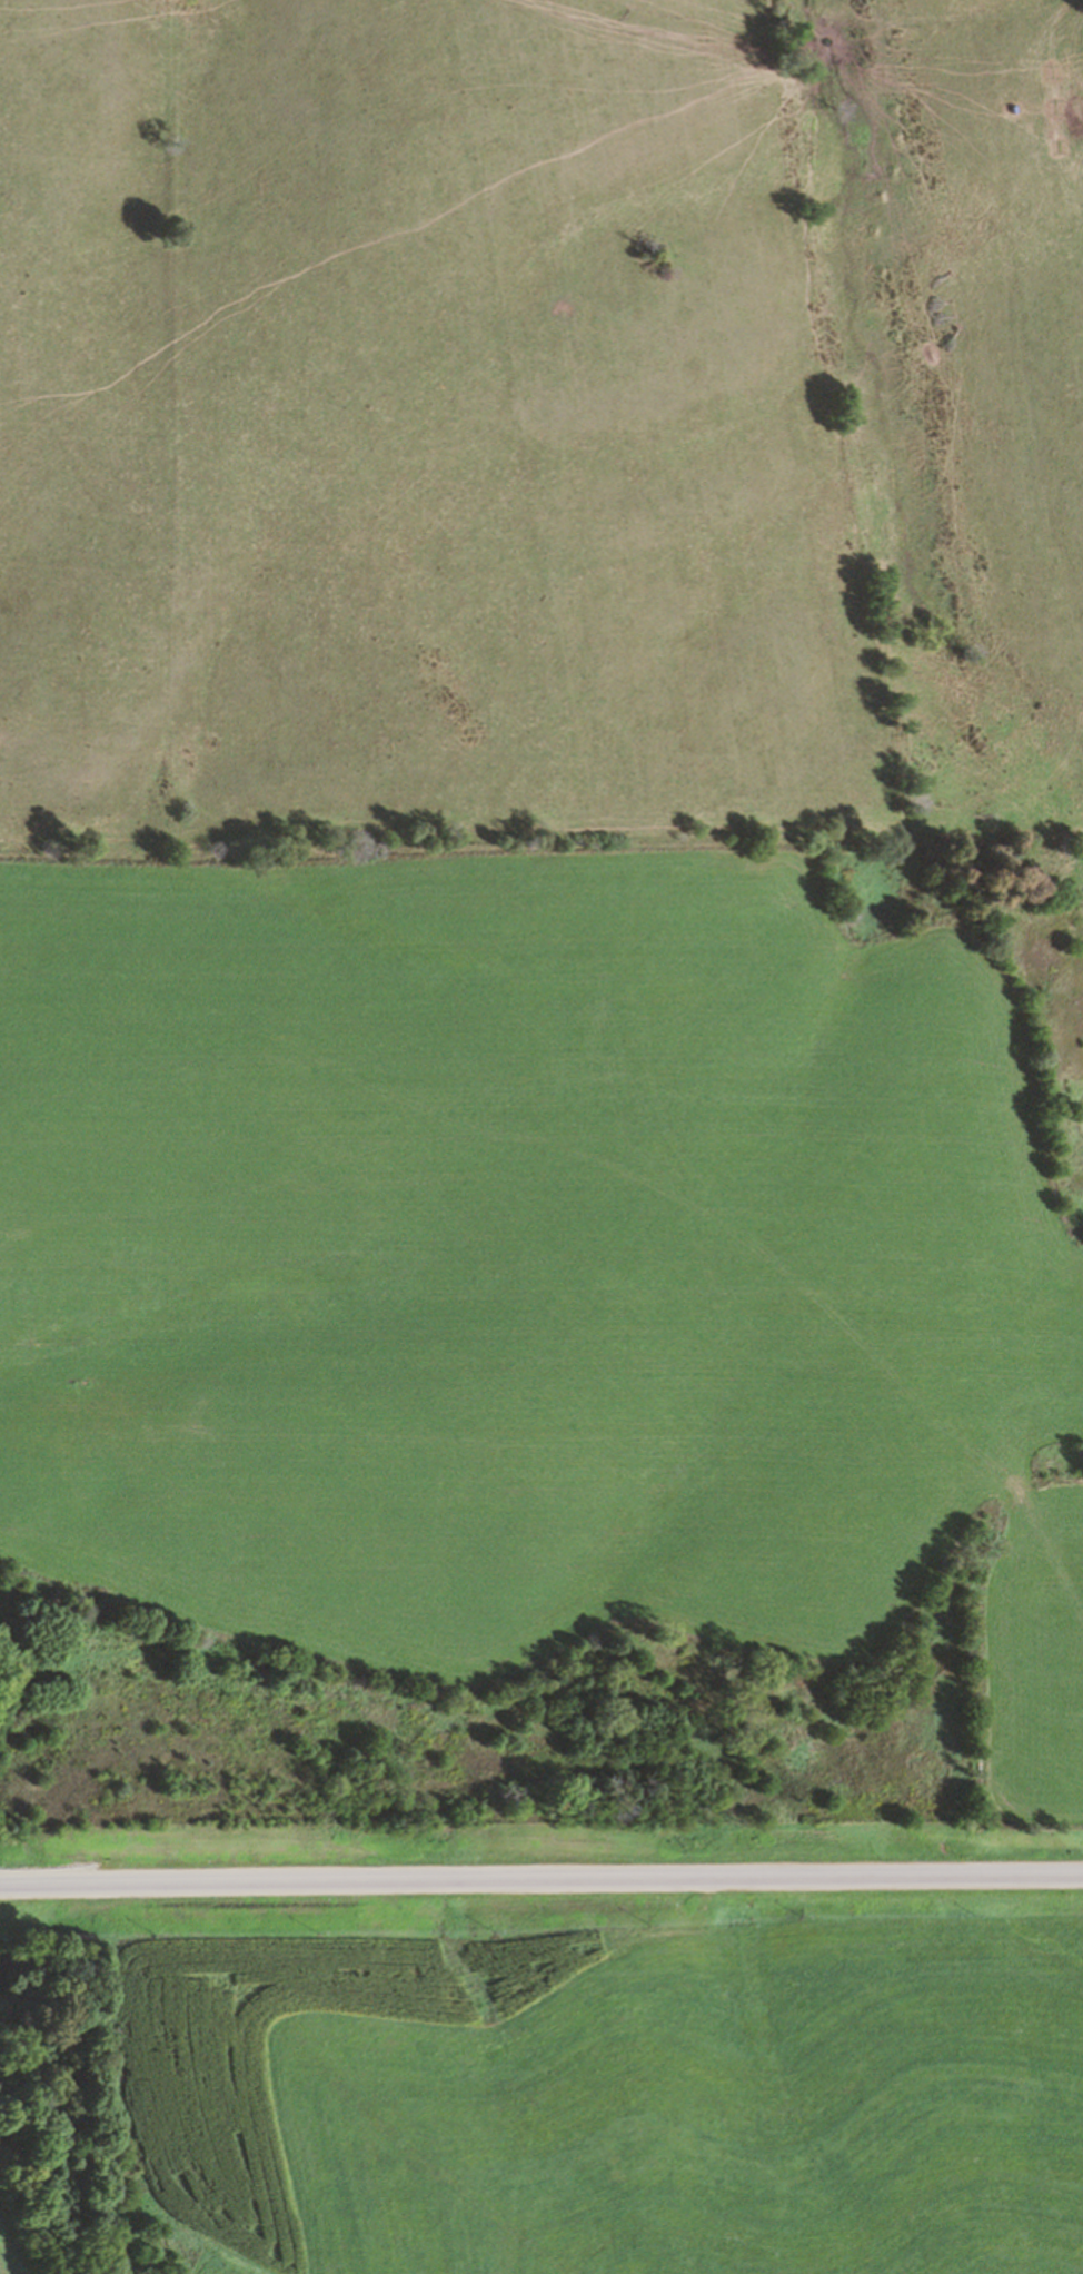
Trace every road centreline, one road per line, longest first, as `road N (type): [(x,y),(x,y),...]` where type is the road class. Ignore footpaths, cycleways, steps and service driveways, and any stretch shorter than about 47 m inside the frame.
road 1 (secondary): [(1082,1873),(0,1885)]

